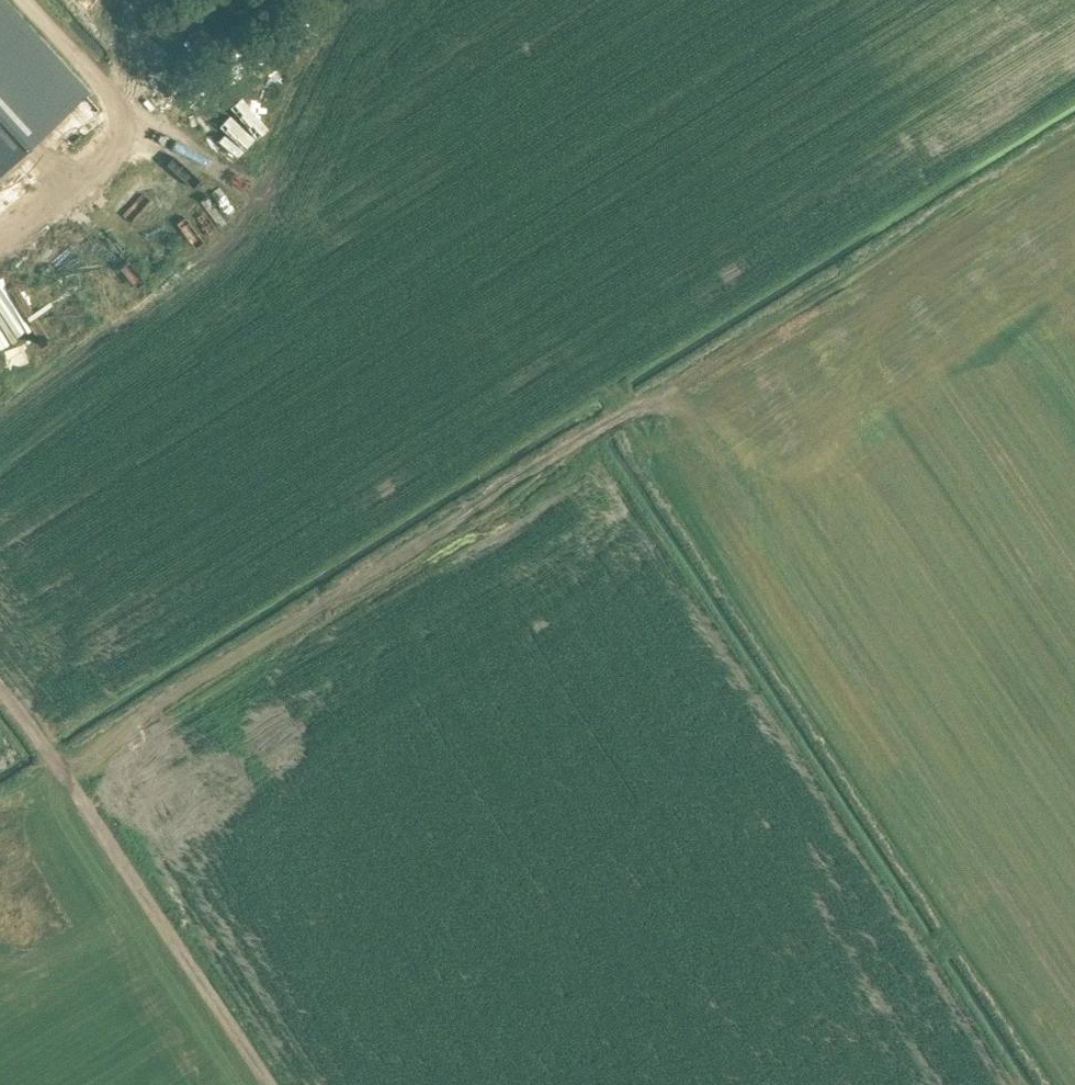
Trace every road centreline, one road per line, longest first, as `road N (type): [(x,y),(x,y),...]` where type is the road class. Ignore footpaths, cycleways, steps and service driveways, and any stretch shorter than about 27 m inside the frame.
road 1 (track): [(268,1084),(0,696)]

